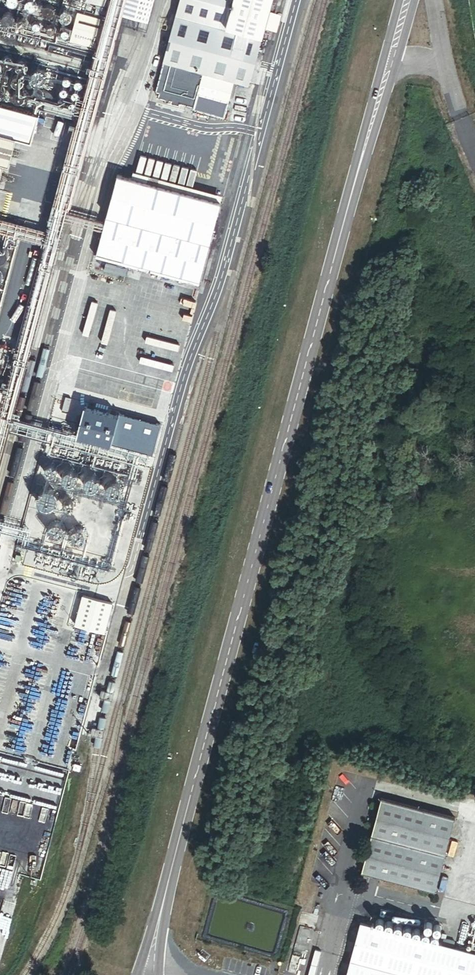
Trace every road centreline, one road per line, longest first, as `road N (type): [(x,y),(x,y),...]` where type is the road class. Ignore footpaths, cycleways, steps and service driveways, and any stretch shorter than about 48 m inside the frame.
road 1 (tertiary): [(405,0),(167,886)]

